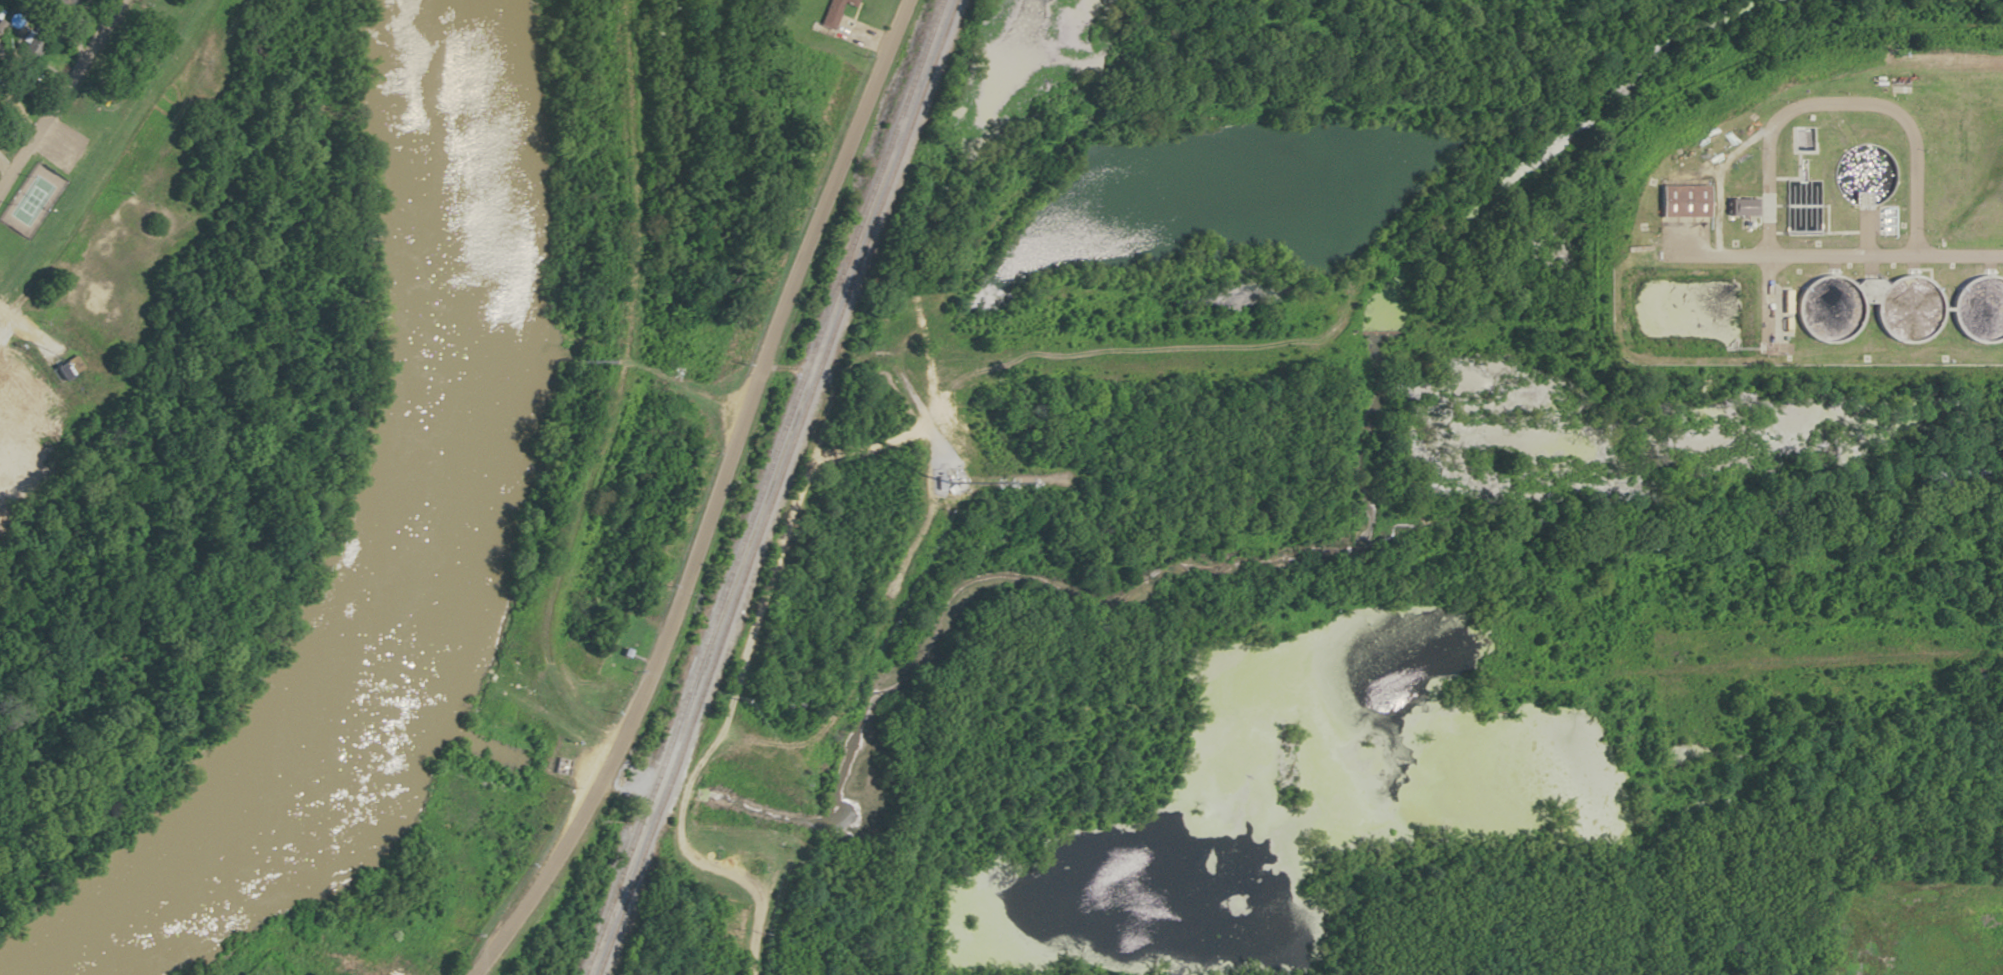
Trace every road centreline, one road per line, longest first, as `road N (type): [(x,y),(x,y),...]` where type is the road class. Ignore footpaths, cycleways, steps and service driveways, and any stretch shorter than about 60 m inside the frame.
road 1 (tertiary): [(549,865),(634,714),(834,172),(907,0)]
road 2 (residential): [(2002,245),(1710,246),(1708,203),(1736,145),(1782,115),(1875,105)]
road 3 (track): [(2002,649),(1514,682)]
road 4 (track): [(0,308),(203,0)]
road 5 (tertiary): [(0,193),(114,0)]
road 6 (tertiary): [(470,974),(549,865)]

